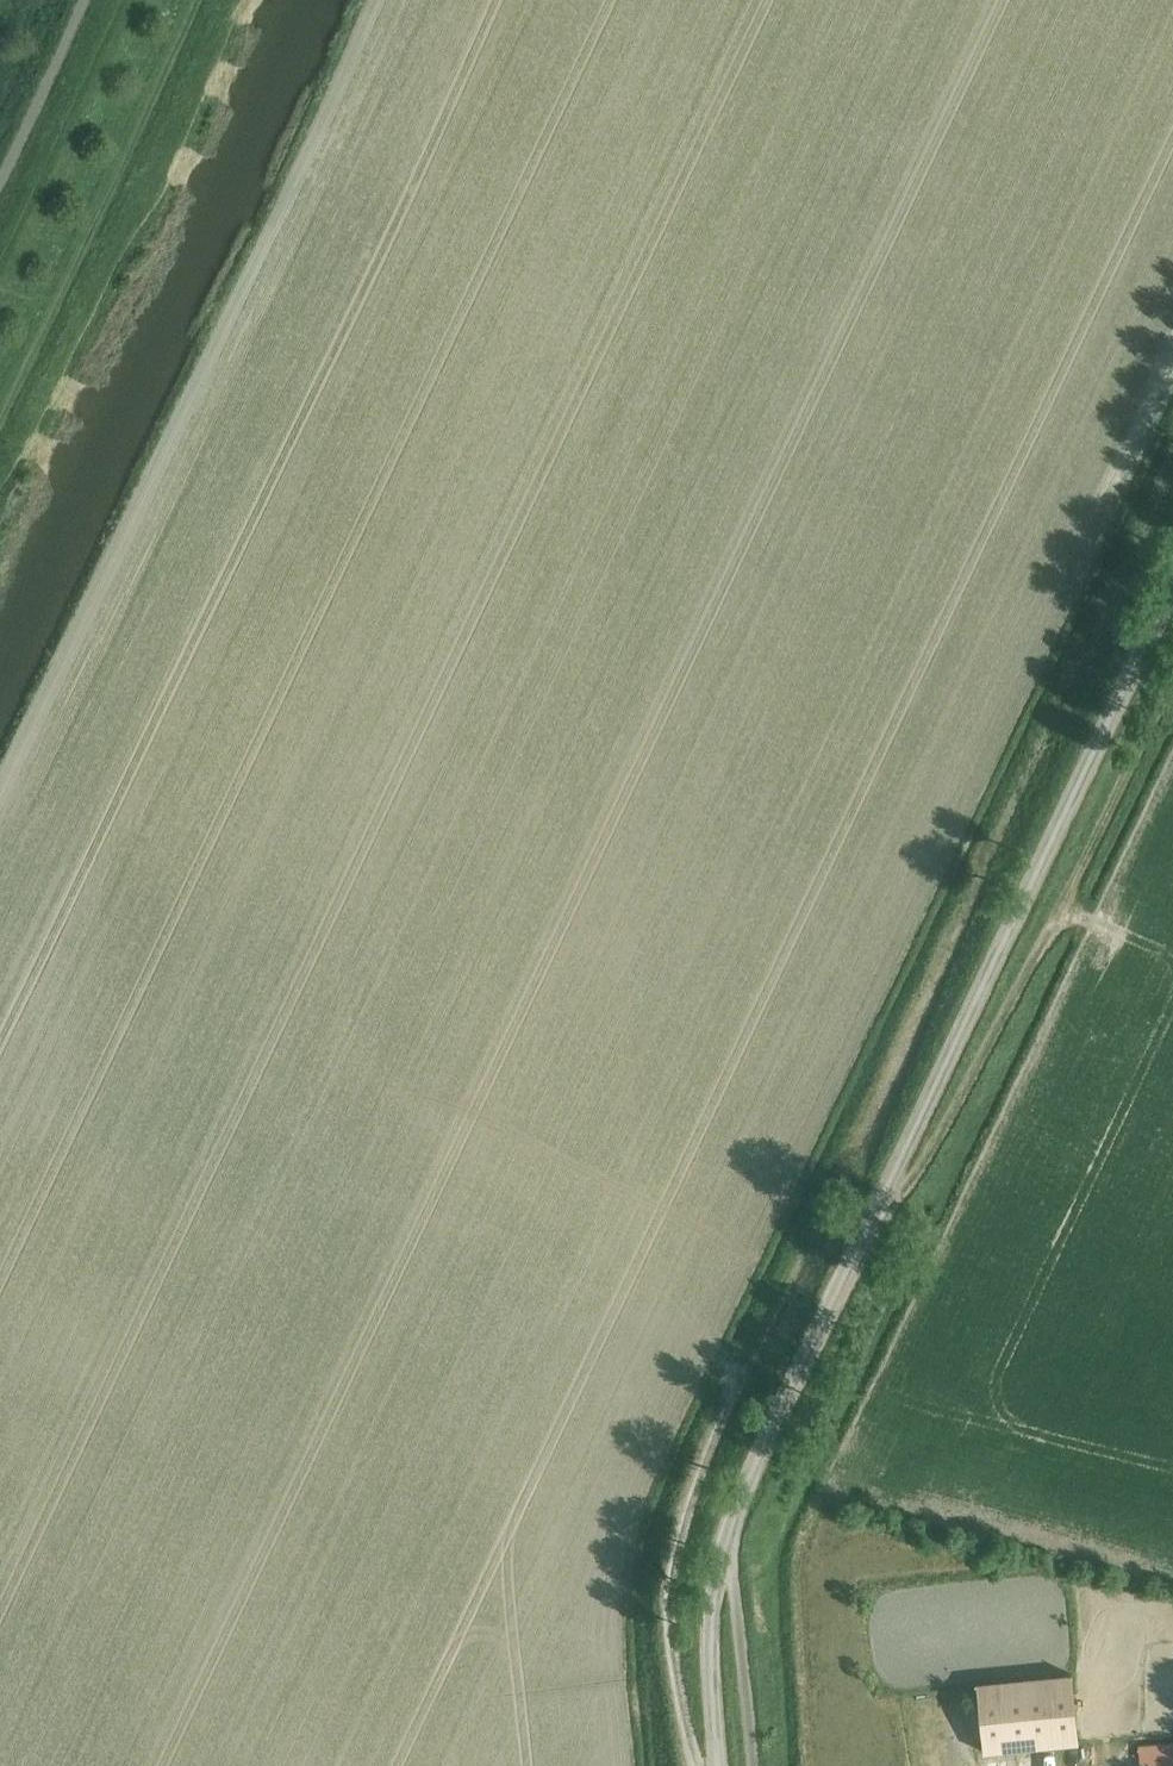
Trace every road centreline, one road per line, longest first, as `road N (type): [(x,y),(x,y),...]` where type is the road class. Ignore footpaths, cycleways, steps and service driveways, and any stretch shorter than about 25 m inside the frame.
road 1 (unclassified): [(716,1765),(710,1598),(744,1484),(1172,577)]
road 2 (unclassified): [(0,182),(82,0)]

